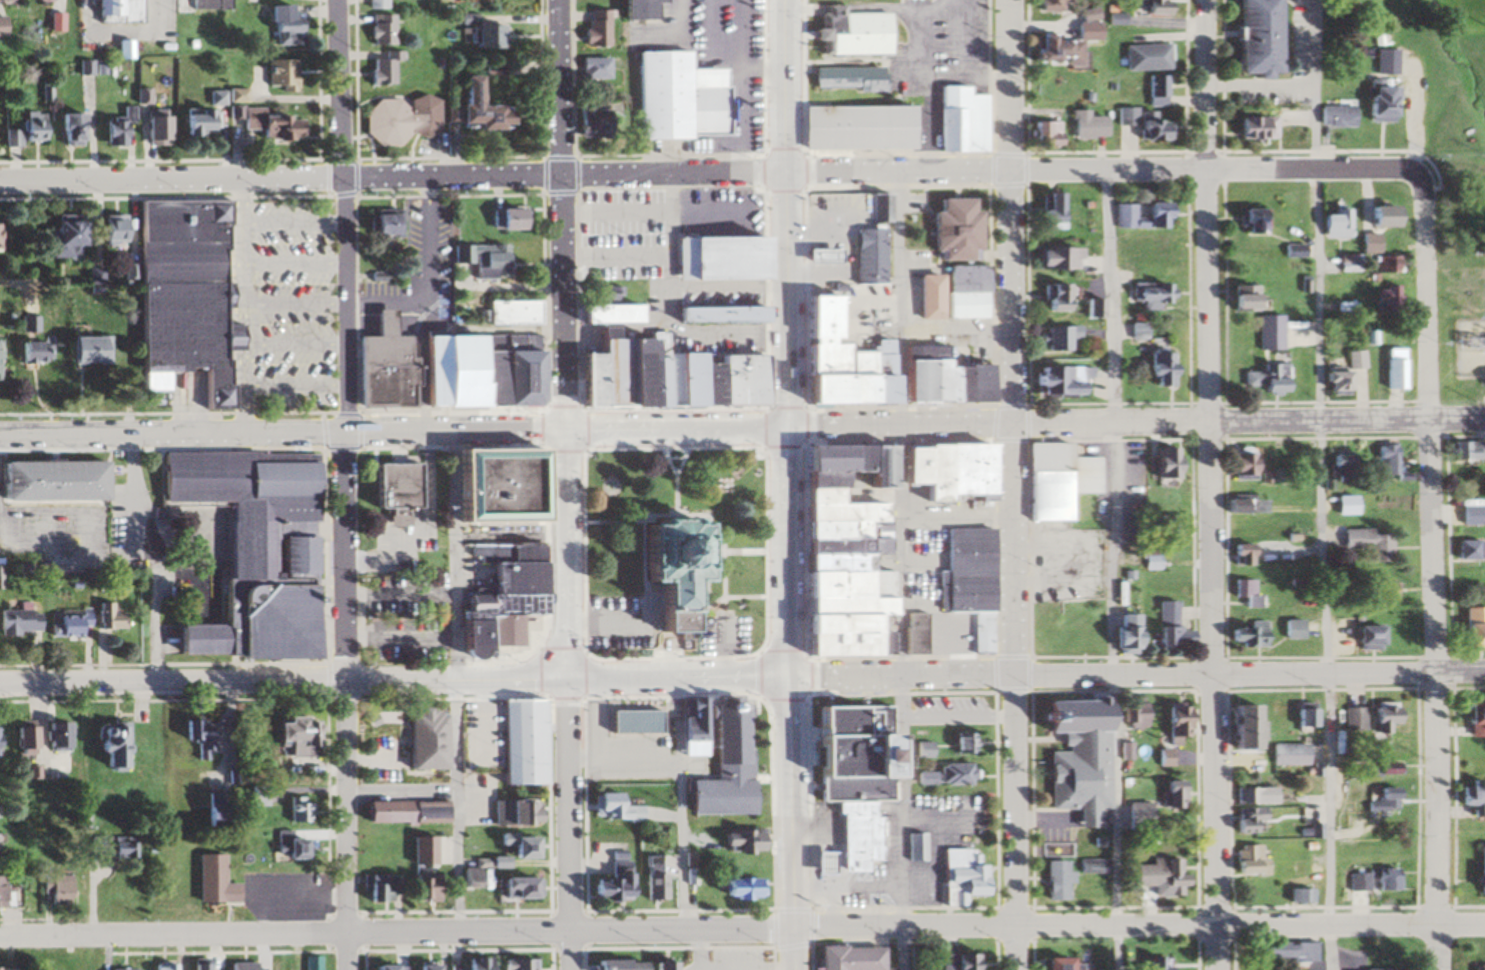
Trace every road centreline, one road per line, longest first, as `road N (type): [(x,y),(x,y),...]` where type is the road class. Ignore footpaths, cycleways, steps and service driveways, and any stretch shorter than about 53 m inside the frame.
road 1 (residential): [(790,929),(0,938)]
road 2 (residential): [(788,171),(0,185)]
road 3 (residential): [(786,680),(1484,671)]
road 4 (residential): [(786,427),(1484,422)]
road 5 (residential): [(788,171),(1484,169)]
road 6 (residential): [(1484,919),(1222,929),(790,929)]
road 7 (residential): [(566,431),(0,437)]
road 8 (primary): [(566,681),(0,685)]
road 9 (residential): [(1222,969),(1218,419)]
road 10 (residential): [(1444,969),(1430,423)]
road 11 (residential): [(1020,969),(1018,423)]
road 12 (residential): [(345,969),(336,435)]
road 13 (residential): [(336,435),(333,0)]
road 14 (residential): [(566,431),(561,0)]
road 15 (primary): [(786,427),(786,0)]
road 16 (residential): [(1018,423),(1011,0)]
road 17 (residential): [(1218,419),(1205,0)]
road 18 (primary): [(791,969),(786,680)]
road 19 (residential): [(570,969),(566,681)]
road 20 (residential): [(1430,423),(1420,169)]
road 21 (primary): [(786,680),(786,427)]
road 22 (primary): [(566,431),(566,681)]
road 23 (primary): [(786,427),(566,431)]
road 24 (primary): [(566,681),(786,680)]

